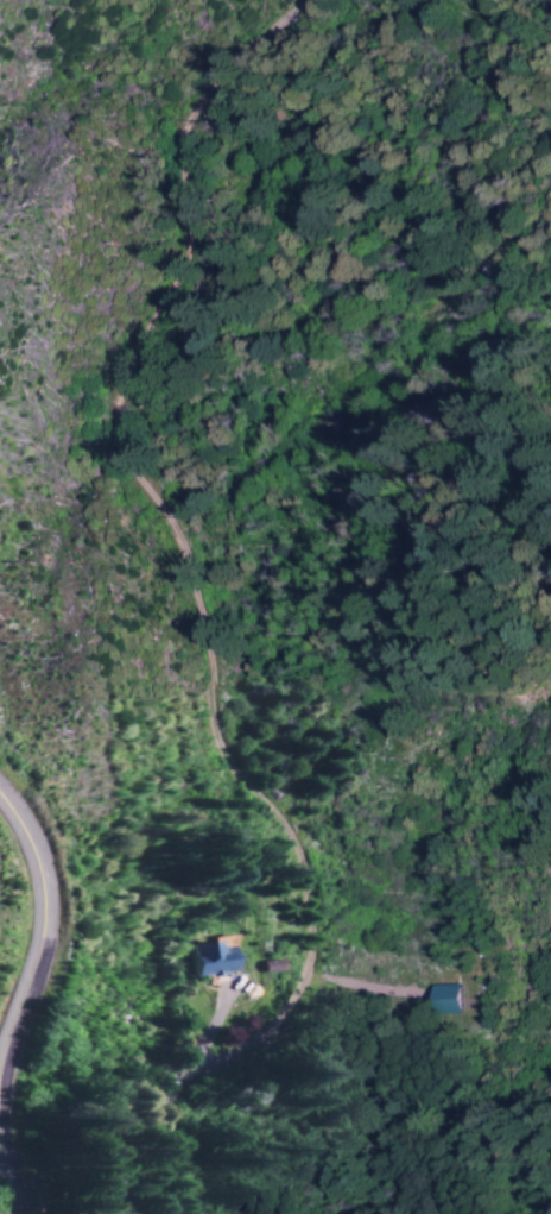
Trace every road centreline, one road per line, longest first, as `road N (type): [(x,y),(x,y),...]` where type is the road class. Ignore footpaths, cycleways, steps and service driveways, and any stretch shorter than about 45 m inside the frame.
road 1 (secondary): [(0,805),(21,822),(44,864),(39,941),(0,1100)]

